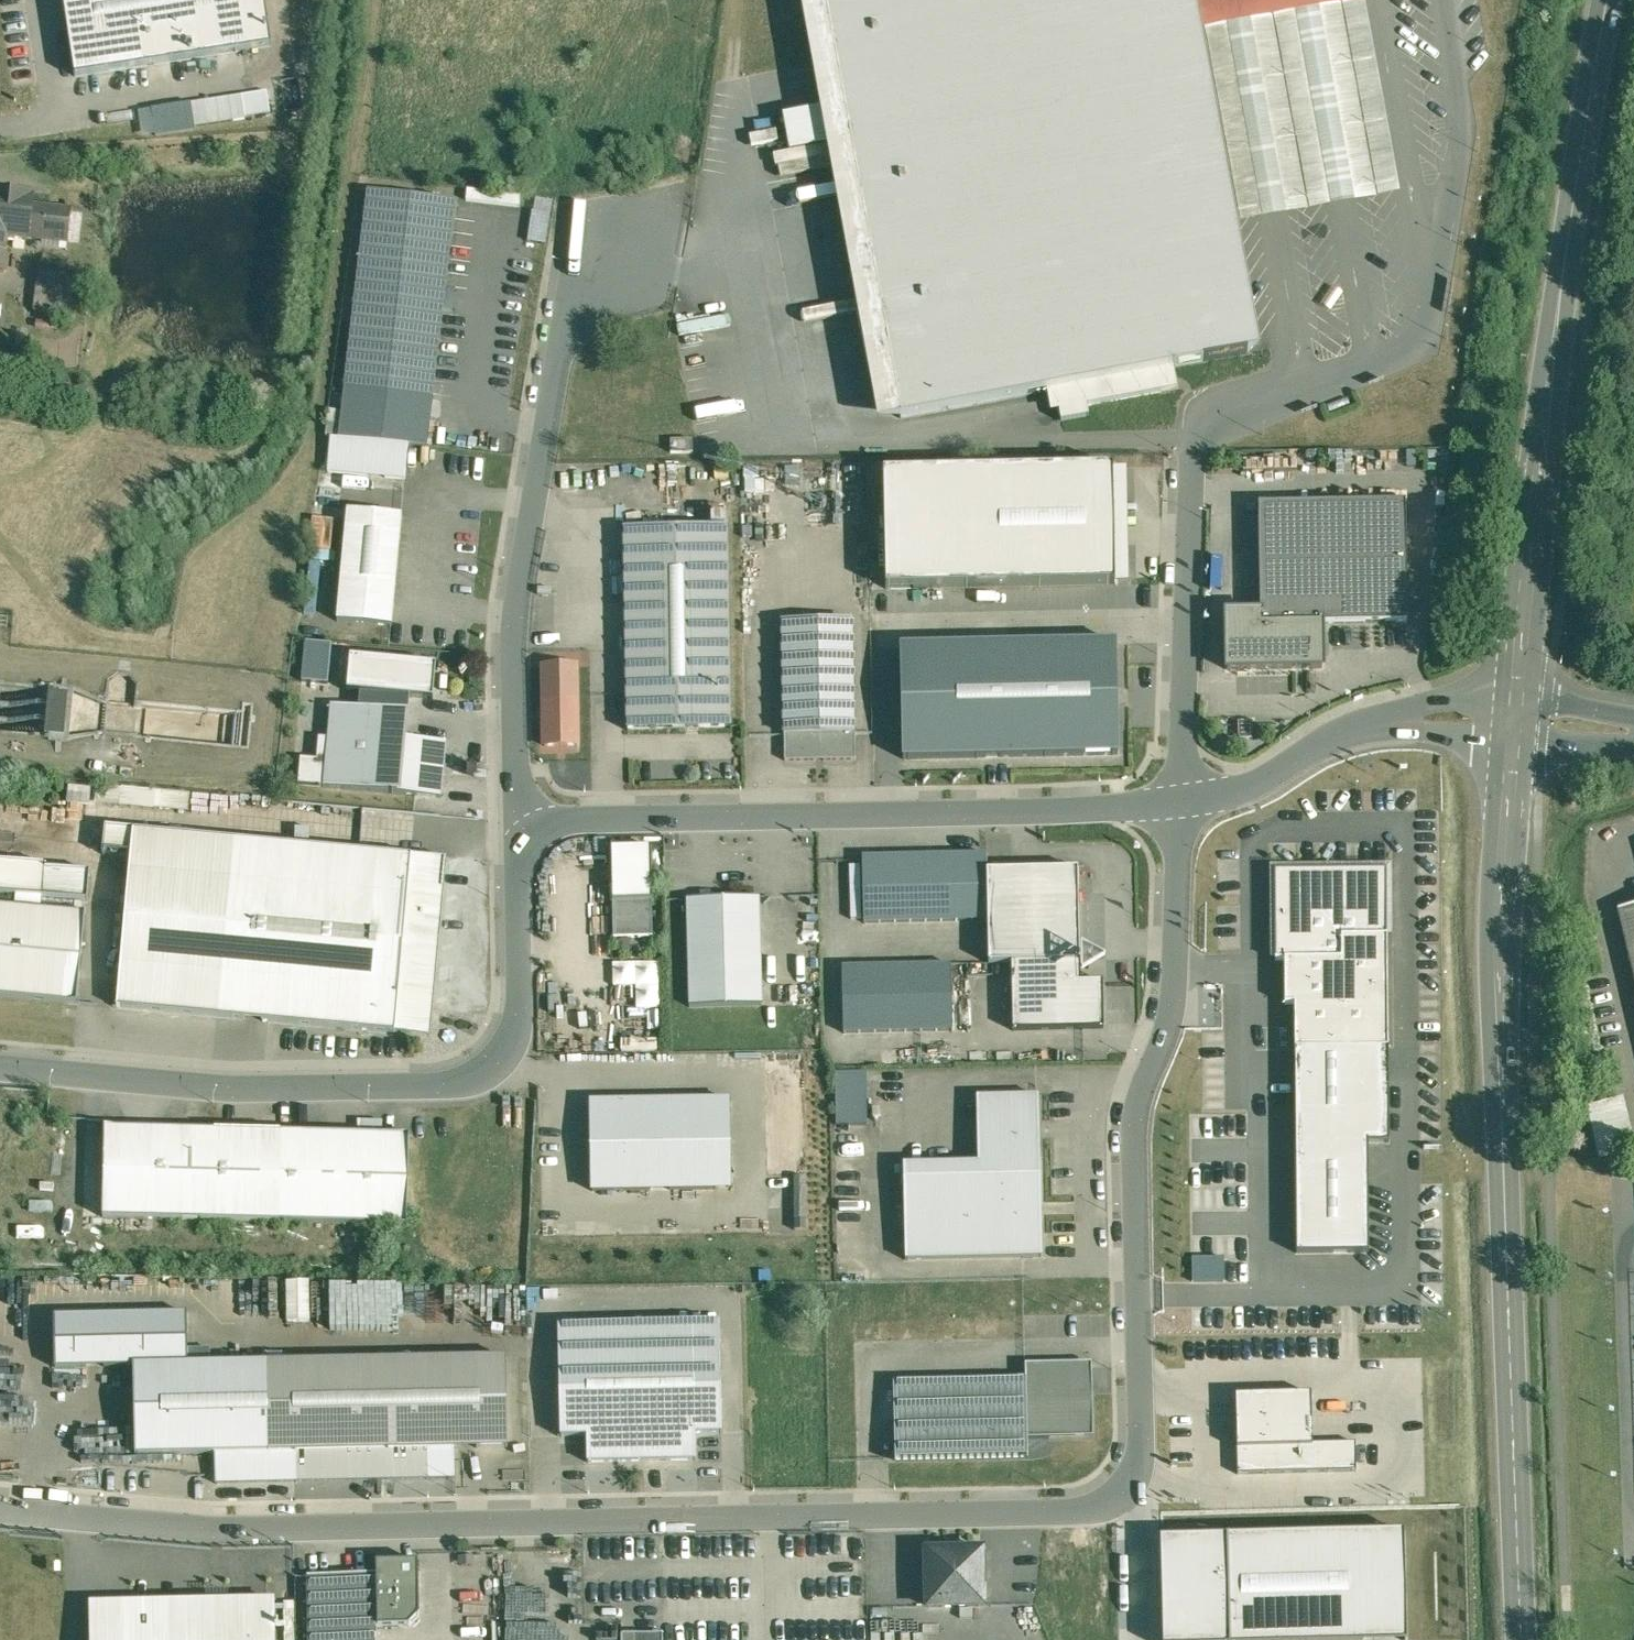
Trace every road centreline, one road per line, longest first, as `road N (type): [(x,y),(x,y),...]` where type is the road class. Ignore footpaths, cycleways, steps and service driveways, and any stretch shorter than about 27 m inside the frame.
road 1 (unclassified): [(1184,801),(1177,968),(1163,1046),(1140,1106),(1135,1156),(1146,1427),(1141,1464),(1125,1494),(1052,1513),(231,1527),(0,1512)]
road 2 (secondary): [(1523,1639),(1501,994),(1515,717)]
road 3 (unclassified): [(0,1072),(228,1089),(471,1081),(502,1065),(517,1041),(522,819)]
road 4 (secondary): [(1515,717),(1549,372),(1605,0)]
road 5 (unclassified): [(1184,801),(1042,811),(522,819)]
road 6 (unclassified): [(522,819),(514,610),(571,291),(670,247)]
road 7 (unclassified): [(1194,452),(1184,801)]
road 8 (unclassified): [(1515,717),(1421,718),(1344,739),(1283,778),(1238,794),(1184,801)]

